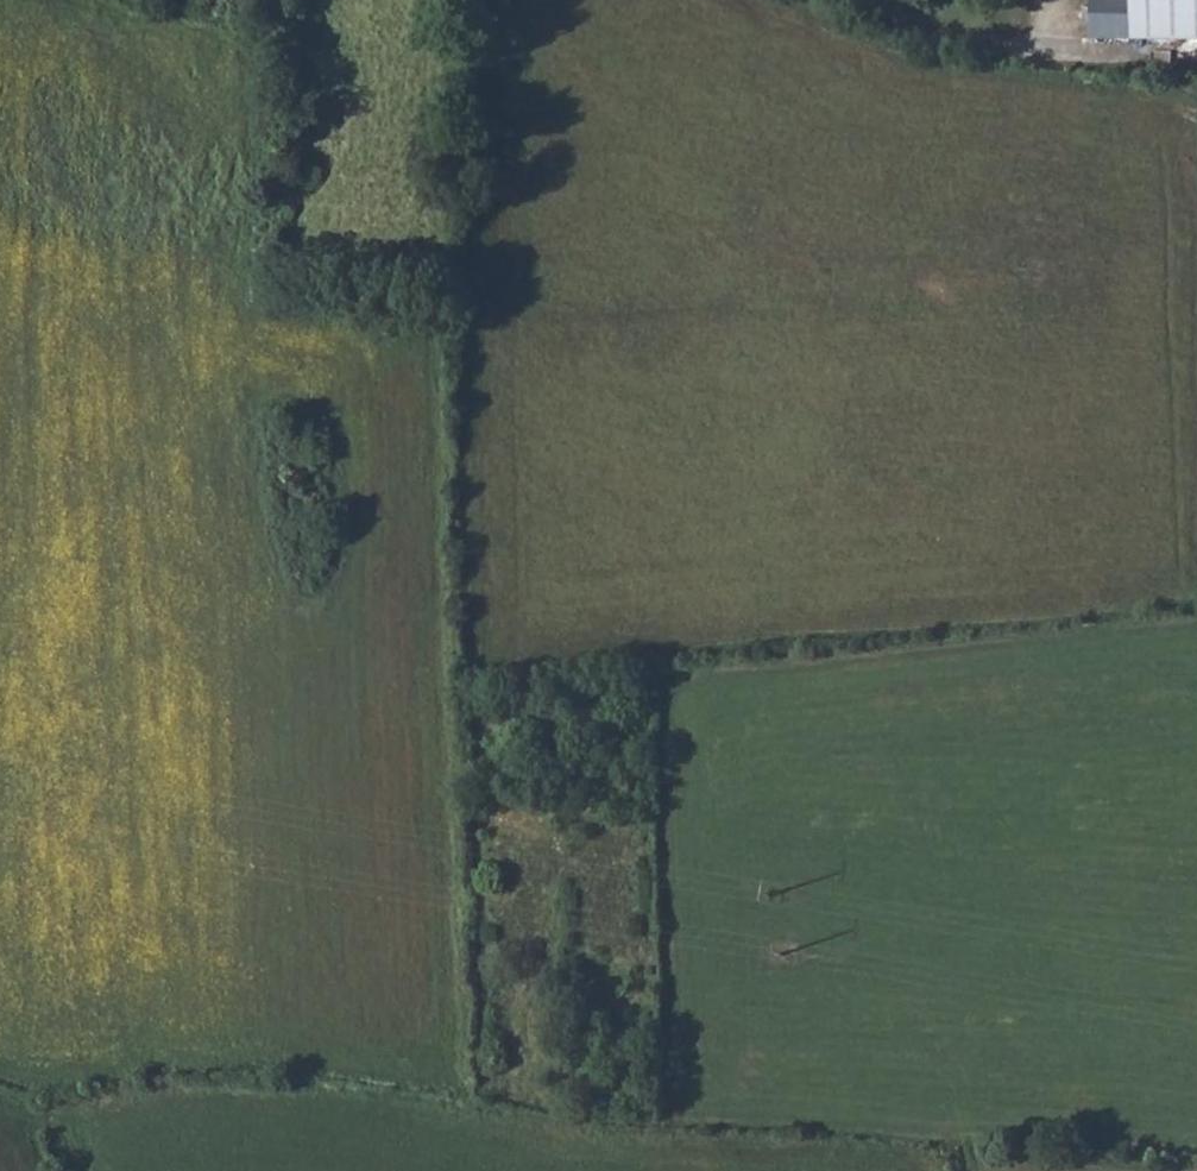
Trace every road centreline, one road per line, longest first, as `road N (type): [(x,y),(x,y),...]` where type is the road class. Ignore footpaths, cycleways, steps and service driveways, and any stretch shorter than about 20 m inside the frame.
road 1 (track): [(877,0),(941,41),(1196,67)]

